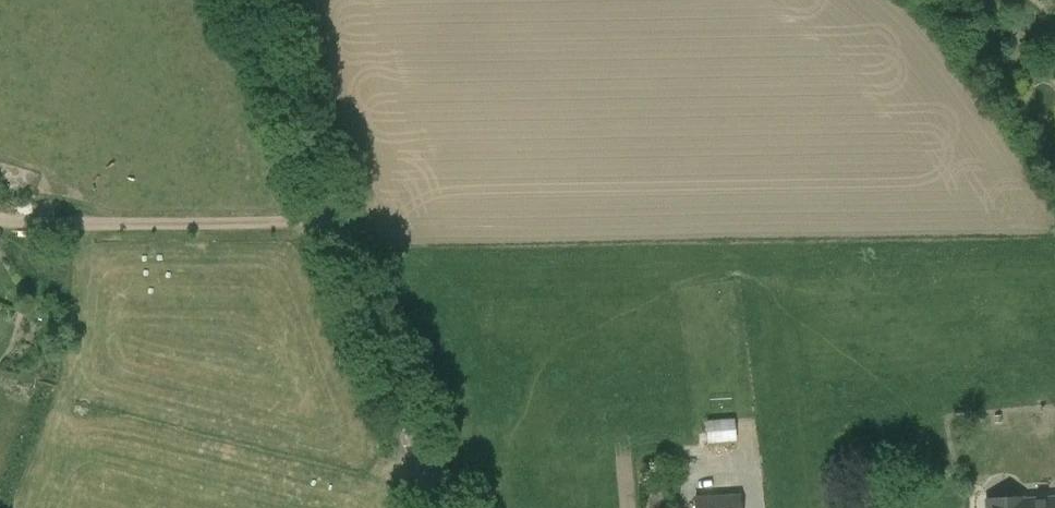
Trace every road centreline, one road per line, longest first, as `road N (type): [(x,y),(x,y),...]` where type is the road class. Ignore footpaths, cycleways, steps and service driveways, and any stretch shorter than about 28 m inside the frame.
road 1 (tertiary): [(438,507),(243,0)]

